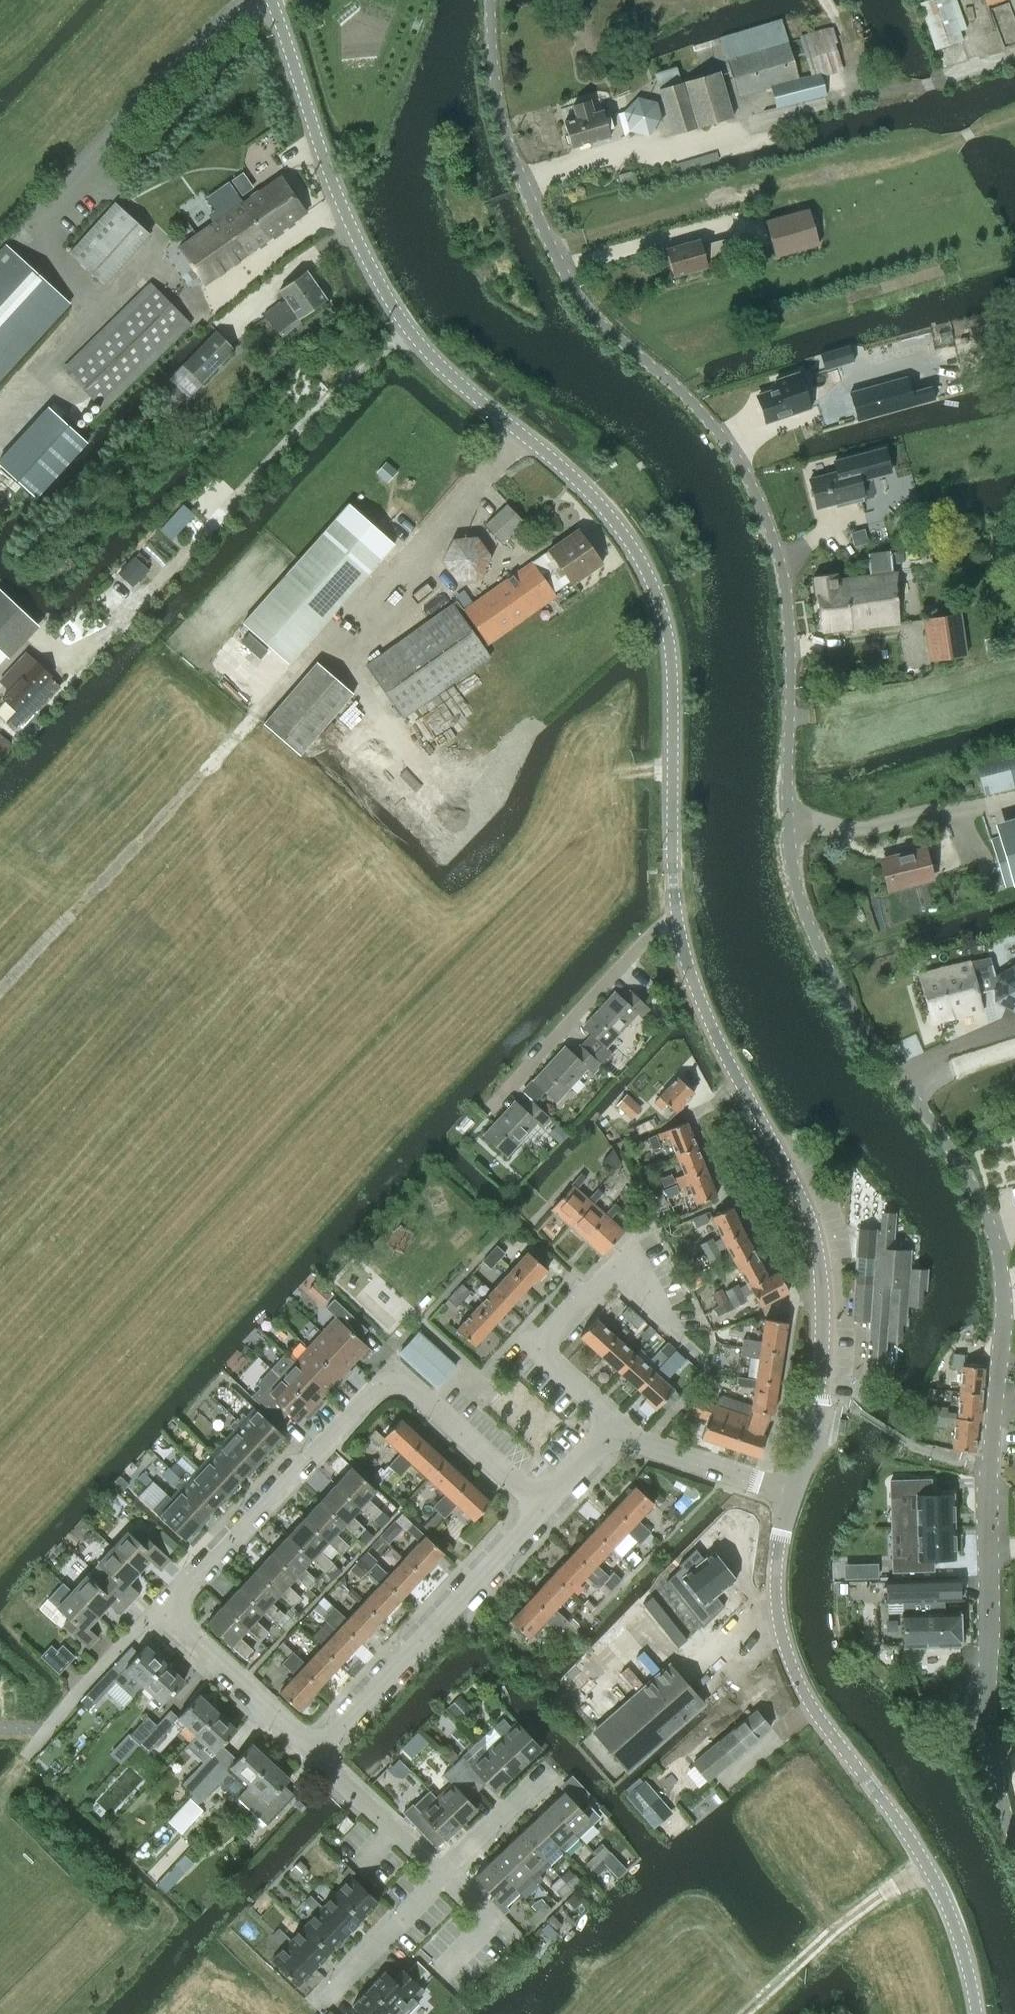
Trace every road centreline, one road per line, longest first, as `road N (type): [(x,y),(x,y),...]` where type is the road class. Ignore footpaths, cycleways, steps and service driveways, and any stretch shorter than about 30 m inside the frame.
road 1 (unclassified): [(1014,1845),(986,1710),(987,1492),(1003,1309),(997,1248),(964,1168),(843,998),(795,886),(787,782),(790,641),(779,558),(759,502),(719,433),(585,306),(564,269),(509,144),(490,0)]
road 2 (tertiary): [(677,922),(669,644),(652,580),(596,497),(458,381),(398,317),(361,253),(270,0)]
road 3 (tertiary): [(976,2013),(927,1867),(815,1712),(786,1656),(774,1571),(791,1494)]
road 4 (residential): [(166,1613),(368,1397),(393,1382),(429,1403),(542,1509)]
road 5 (track): [(1014,118),(550,243)]
road 6 (tertiary): [(819,1295),(809,1221),(715,1034),(677,922)]
road 7 (track): [(66,919),(313,646)]
road 8 (residential): [(617,1423),(537,1350),(613,1269),(710,1364)]
road 9 (residential): [(314,1753),(542,1509)]
road 10 (residential): [(488,1111),(665,924),(677,922)]
road 11 (track): [(746,2013),(835,1929),(927,1867)]
road 12 (residential): [(314,1753),(166,1613)]
road 13 (tertiary): [(819,1295),(817,1399),(791,1494)]
road 14 (residential): [(617,1423),(643,1444),(791,1494)]
road 15 (track): [(0,989),(66,919),(0,856)]
road 16 (residential): [(441,1876),(317,2004)]
road 17 (residential): [(441,1876),(314,1753)]
road 18 (residential): [(45,1732),(143,1624),(166,1613)]
road 19 (residential): [(546,1769),(441,1876)]
road 20 (track): [(936,695),(789,717)]

